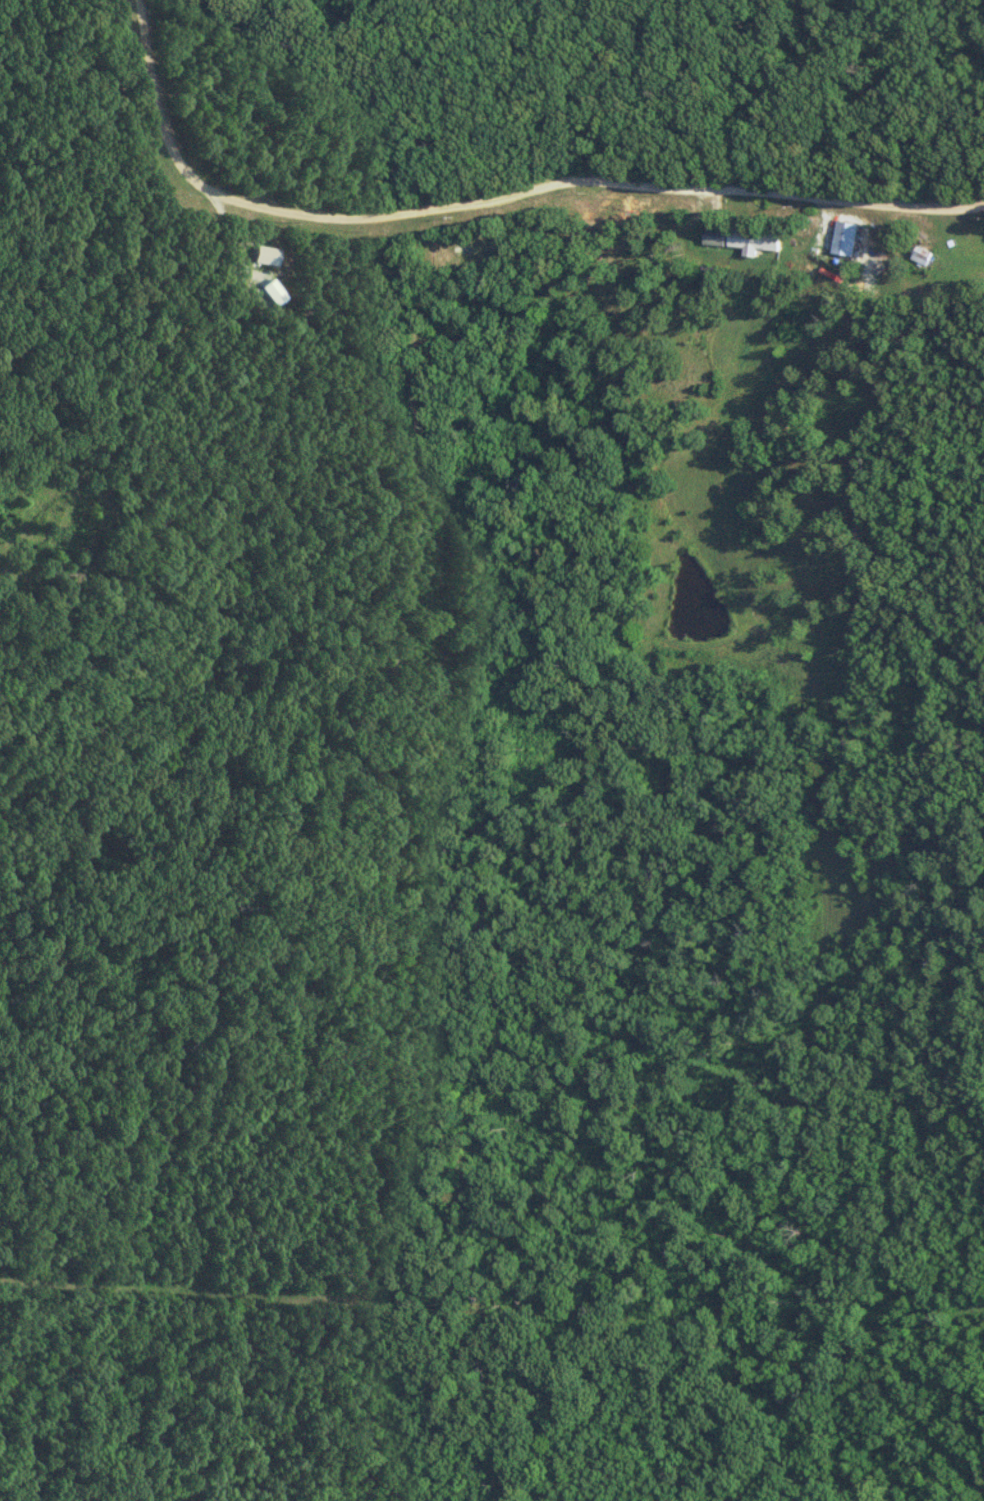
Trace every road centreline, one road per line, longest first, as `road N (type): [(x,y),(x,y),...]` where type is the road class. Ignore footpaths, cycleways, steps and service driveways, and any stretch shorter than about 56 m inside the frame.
road 1 (residential): [(983,200),(863,205),(760,186),(576,171),(367,210),(314,213),(263,202),(213,186),(192,169),(158,96),(148,0)]

